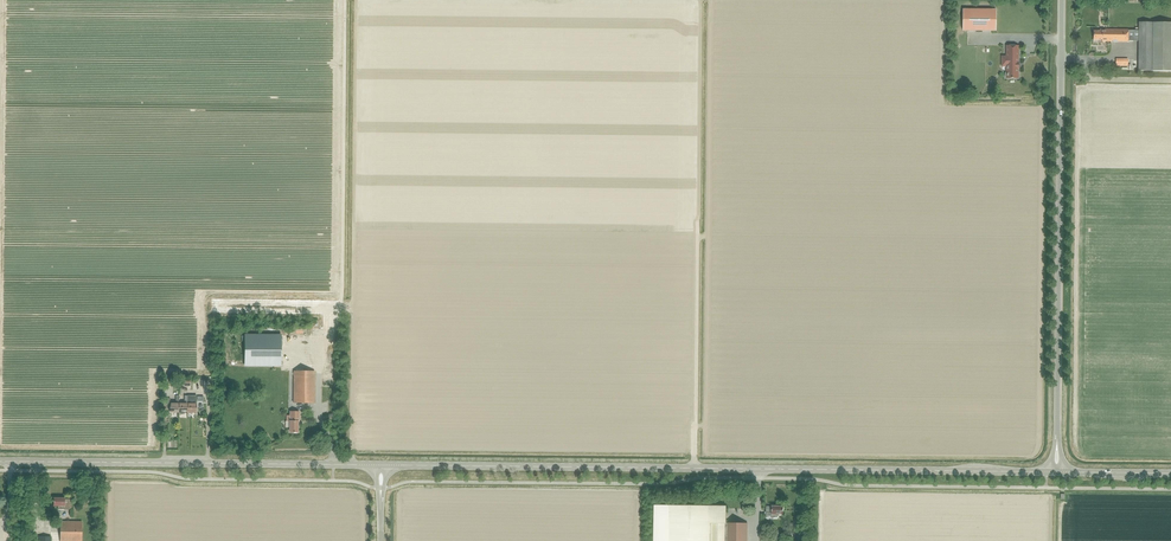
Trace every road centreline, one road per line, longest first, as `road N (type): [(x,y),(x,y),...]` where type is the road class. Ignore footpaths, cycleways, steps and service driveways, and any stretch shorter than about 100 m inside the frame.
road 1 (secondary): [(1050,472),(385,465)]
road 2 (unclassified): [(1062,0),(1057,442)]
road 3 (secondary): [(376,465),(0,461)]

